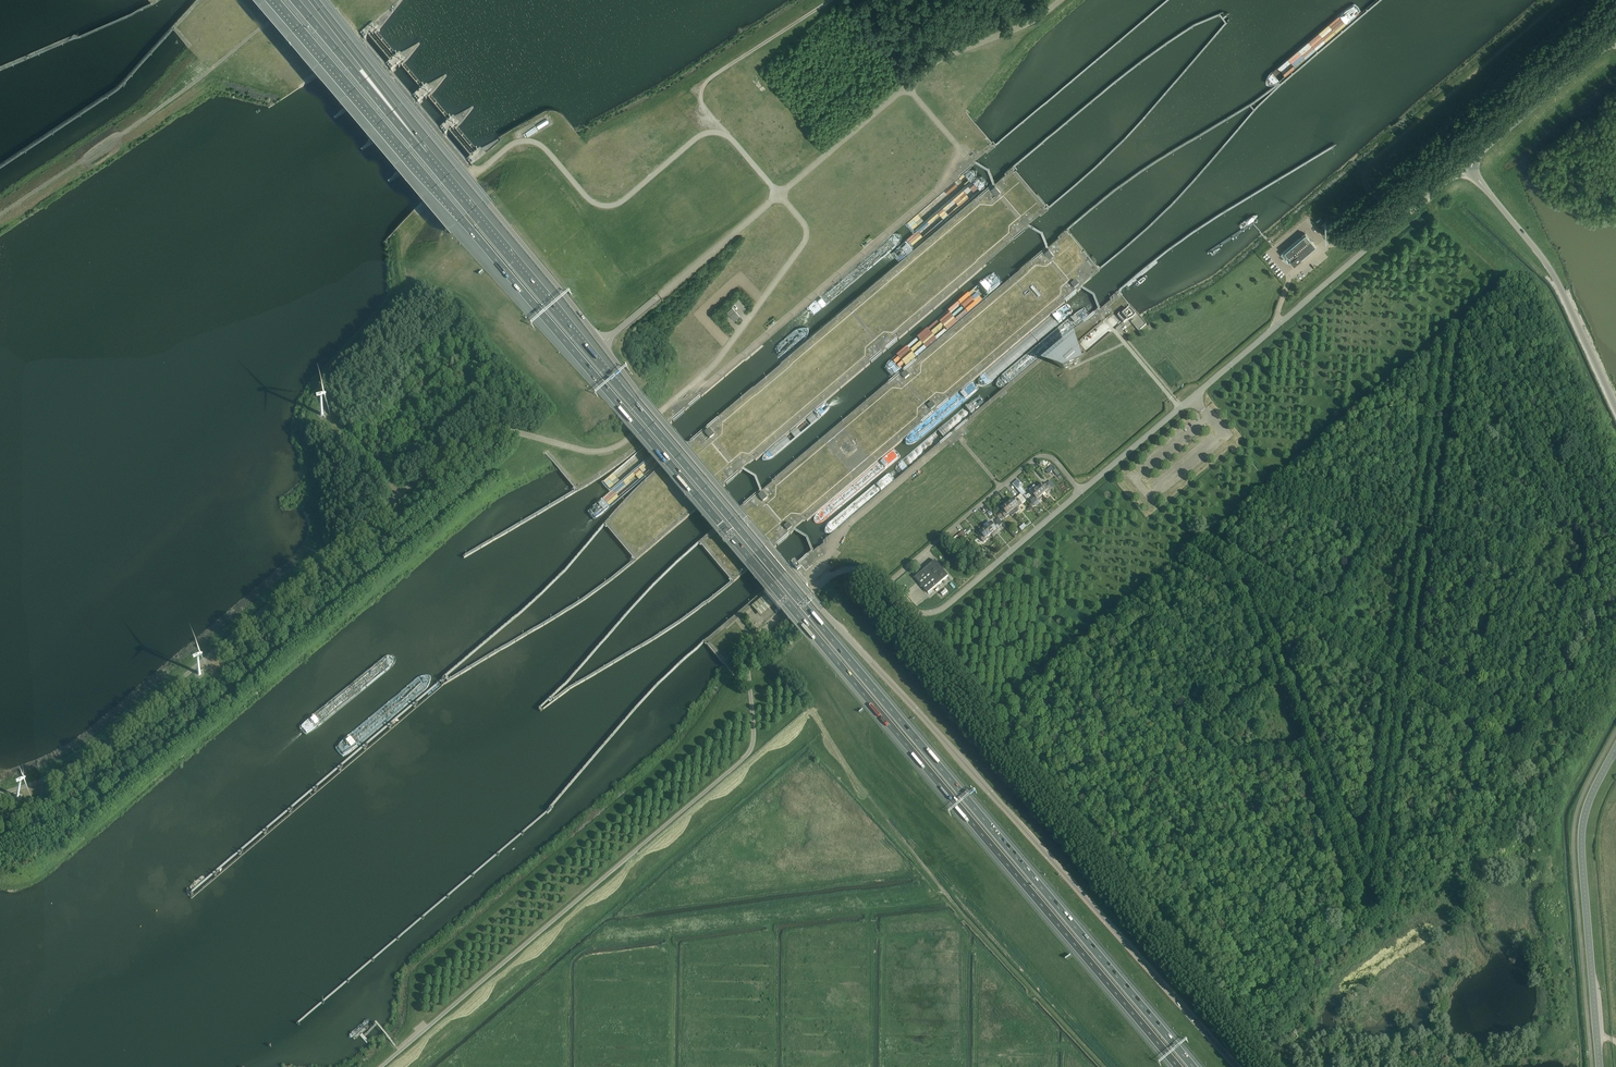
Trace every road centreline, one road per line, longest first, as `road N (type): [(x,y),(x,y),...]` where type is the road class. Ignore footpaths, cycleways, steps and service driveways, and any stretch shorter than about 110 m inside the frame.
road 1 (unclassified): [(382,1066),(746,757),(754,737),(750,646),(832,574),(865,569),(917,612),(945,606),(1449,179),(1471,171)]
road 2 (motorway): [(274,0),(1178,1066)]
road 3 (motorway): [(1193,1066),(427,162)]
road 4 (unclassified): [(0,796),(83,764),(116,741),(484,428),(592,453),(632,435),(713,367),(805,240),(807,226),(780,195)]
road 5 (unclassified): [(1240,1066),(827,615),(603,344)]
road 6 (track): [(1105,1066),(952,902),(812,712),(750,646)]
road 7 (unclassified): [(603,344),(322,0)]
road 8 (unclassified): [(780,195),(939,59),(1032,21),(1061,0)]
road 9 (tertiary): [(1600,1066),(1581,844),(1585,813),(1615,748)]
road 10 (tertiary): [(1615,408),(1551,271),(1471,171)]
road 11 (unclassified): [(603,344),(780,195)]
road 12 (motorway): [(427,162),(293,0)]
road 13 (motorway): [(427,162),(310,0)]
road 14 (tertiary): [(1471,171),(1475,157),(1615,38)]

